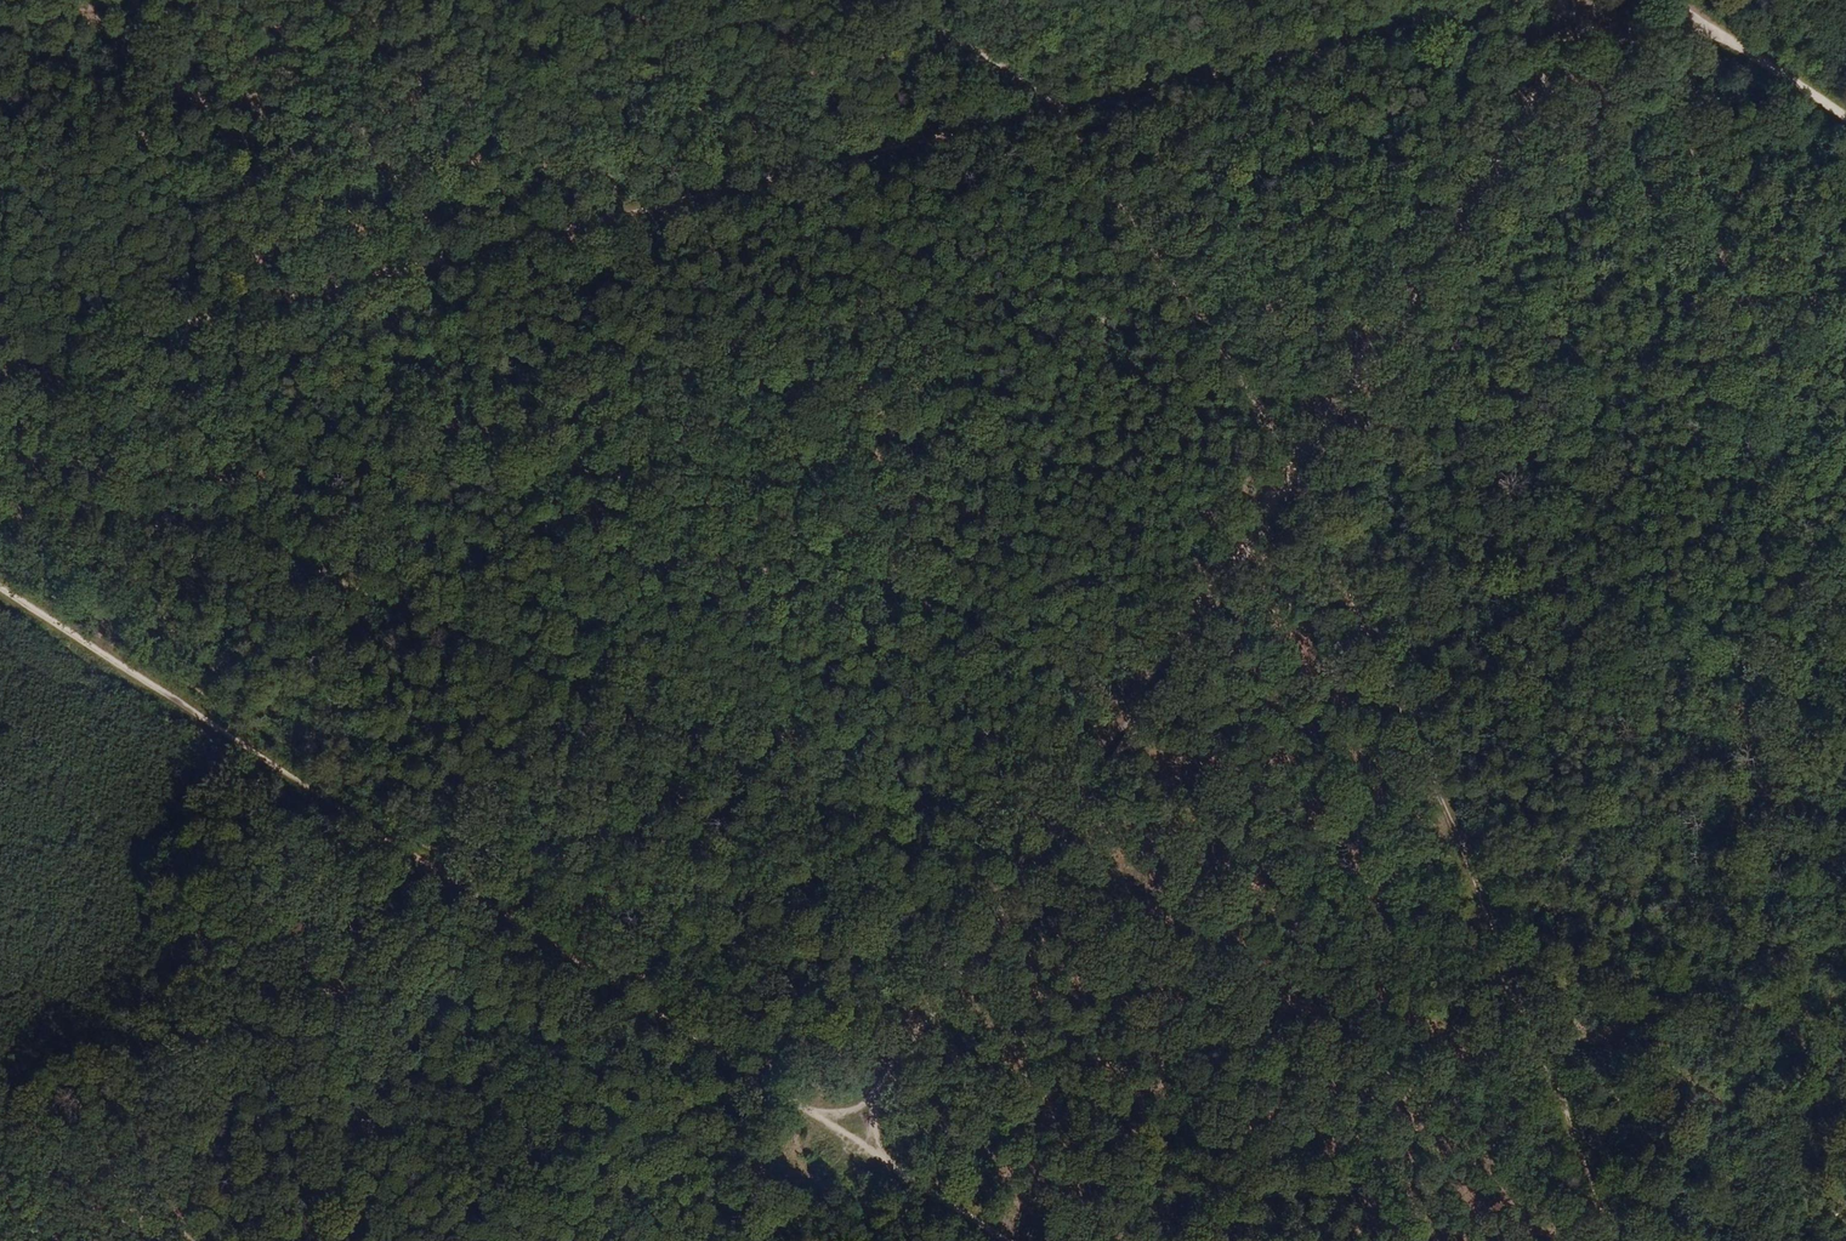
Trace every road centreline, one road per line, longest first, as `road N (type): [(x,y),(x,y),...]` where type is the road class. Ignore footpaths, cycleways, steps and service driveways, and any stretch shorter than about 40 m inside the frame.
road 1 (track): [(1591,5),(1268,55),(0,371)]
road 2 (track): [(892,1177),(891,1115),(1299,485),(1591,5)]
road 3 (track): [(0,580),(987,1240)]
road 4 (track): [(1672,0),(1845,107)]

